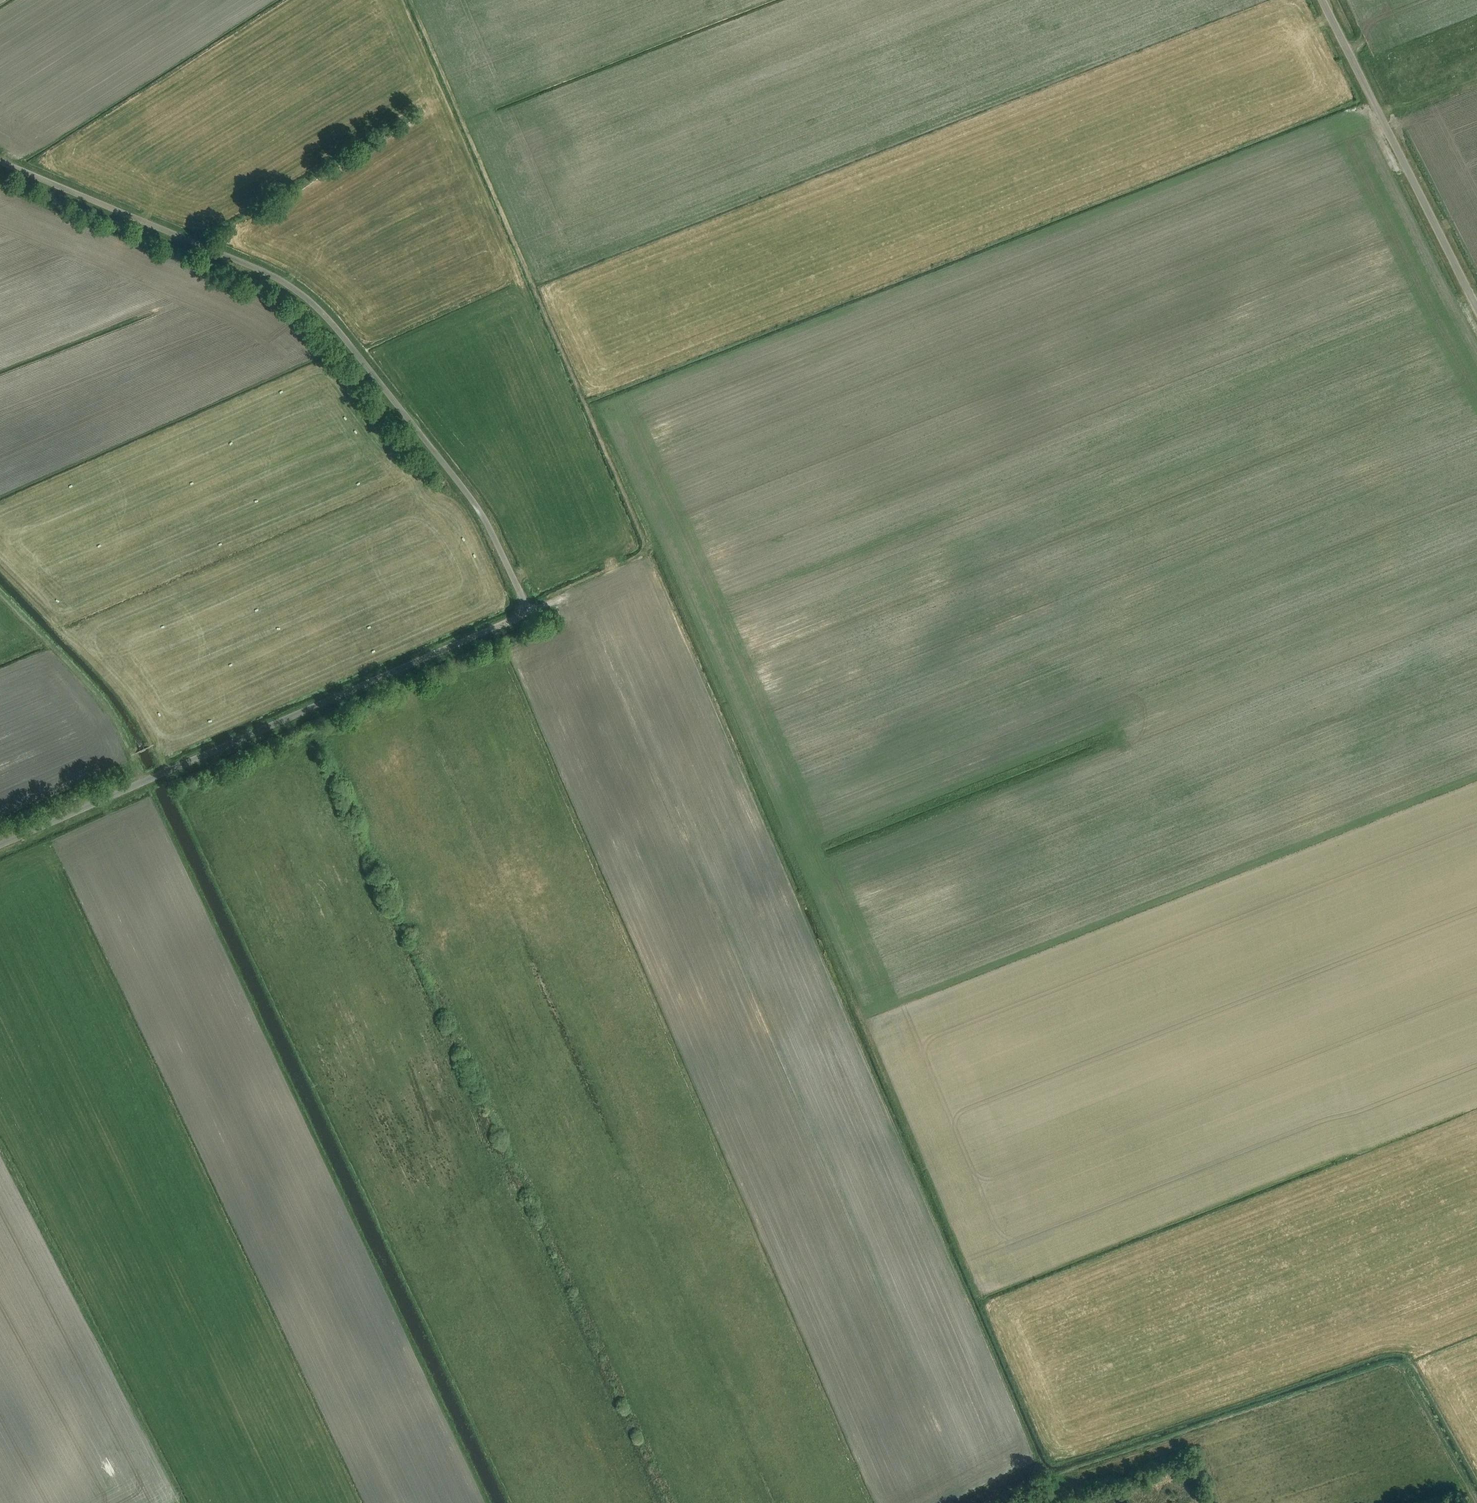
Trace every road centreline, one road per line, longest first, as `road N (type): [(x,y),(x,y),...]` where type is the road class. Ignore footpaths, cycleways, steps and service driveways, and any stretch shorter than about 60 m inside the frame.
road 1 (unclassified): [(0,844),(530,612),(487,522),(308,299),(272,275),(0,160)]
road 2 (unclassified): [(1476,306),(1322,0)]

